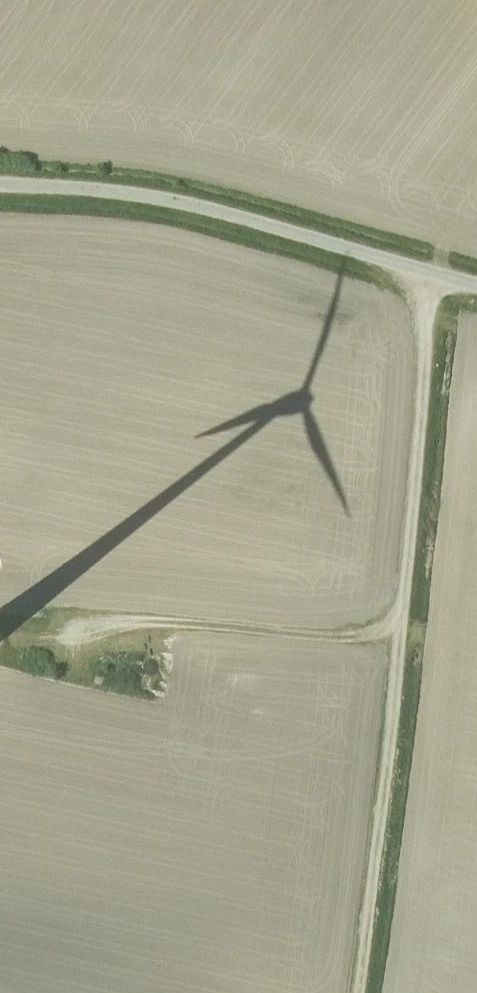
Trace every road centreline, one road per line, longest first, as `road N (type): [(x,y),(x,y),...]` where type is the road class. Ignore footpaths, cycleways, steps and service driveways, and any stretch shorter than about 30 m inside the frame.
road 1 (track): [(420,260),(397,562),(361,613),(34,589)]
road 2 (unclassified): [(476,277),(116,174),(0,173)]
road 3 (track): [(357,992),(388,776),(397,562)]

